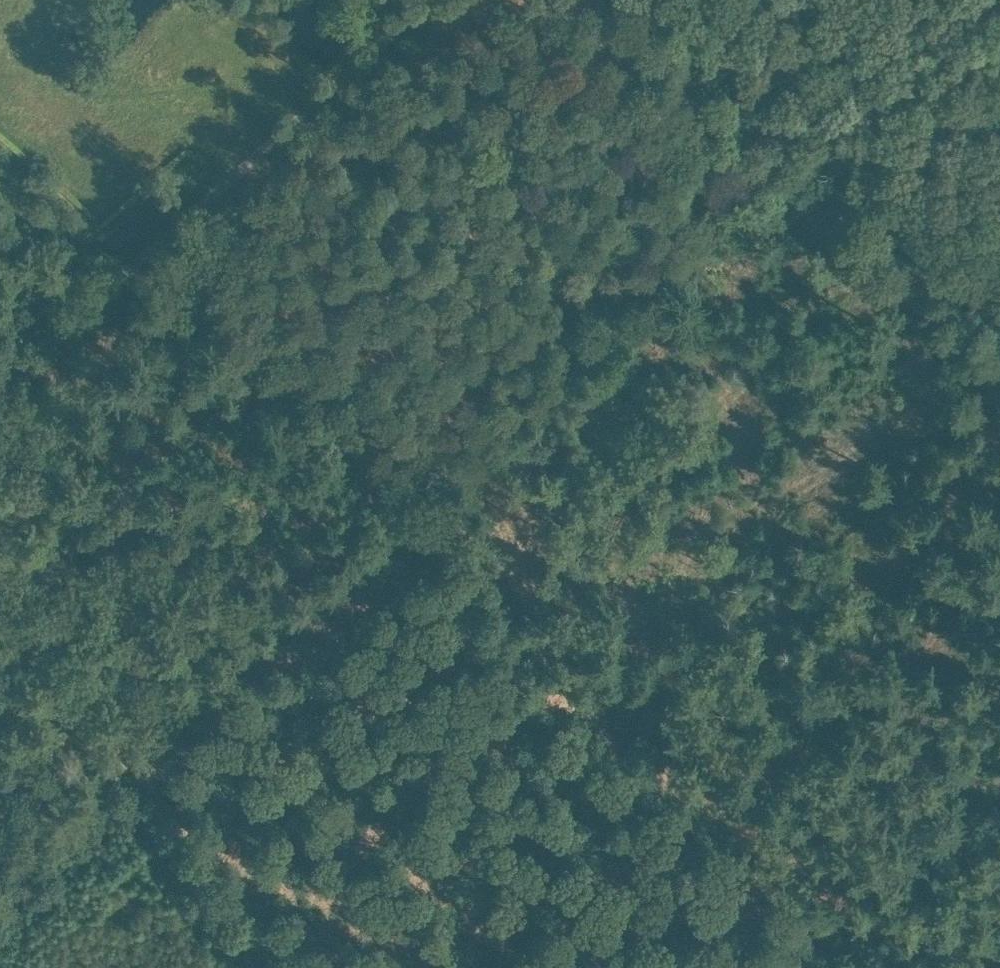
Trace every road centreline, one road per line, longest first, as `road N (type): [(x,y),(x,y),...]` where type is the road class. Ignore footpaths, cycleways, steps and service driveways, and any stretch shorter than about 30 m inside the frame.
road 1 (track): [(999,417),(969,375),(744,166),(542,0)]
road 2 (track): [(0,381),(394,32)]

